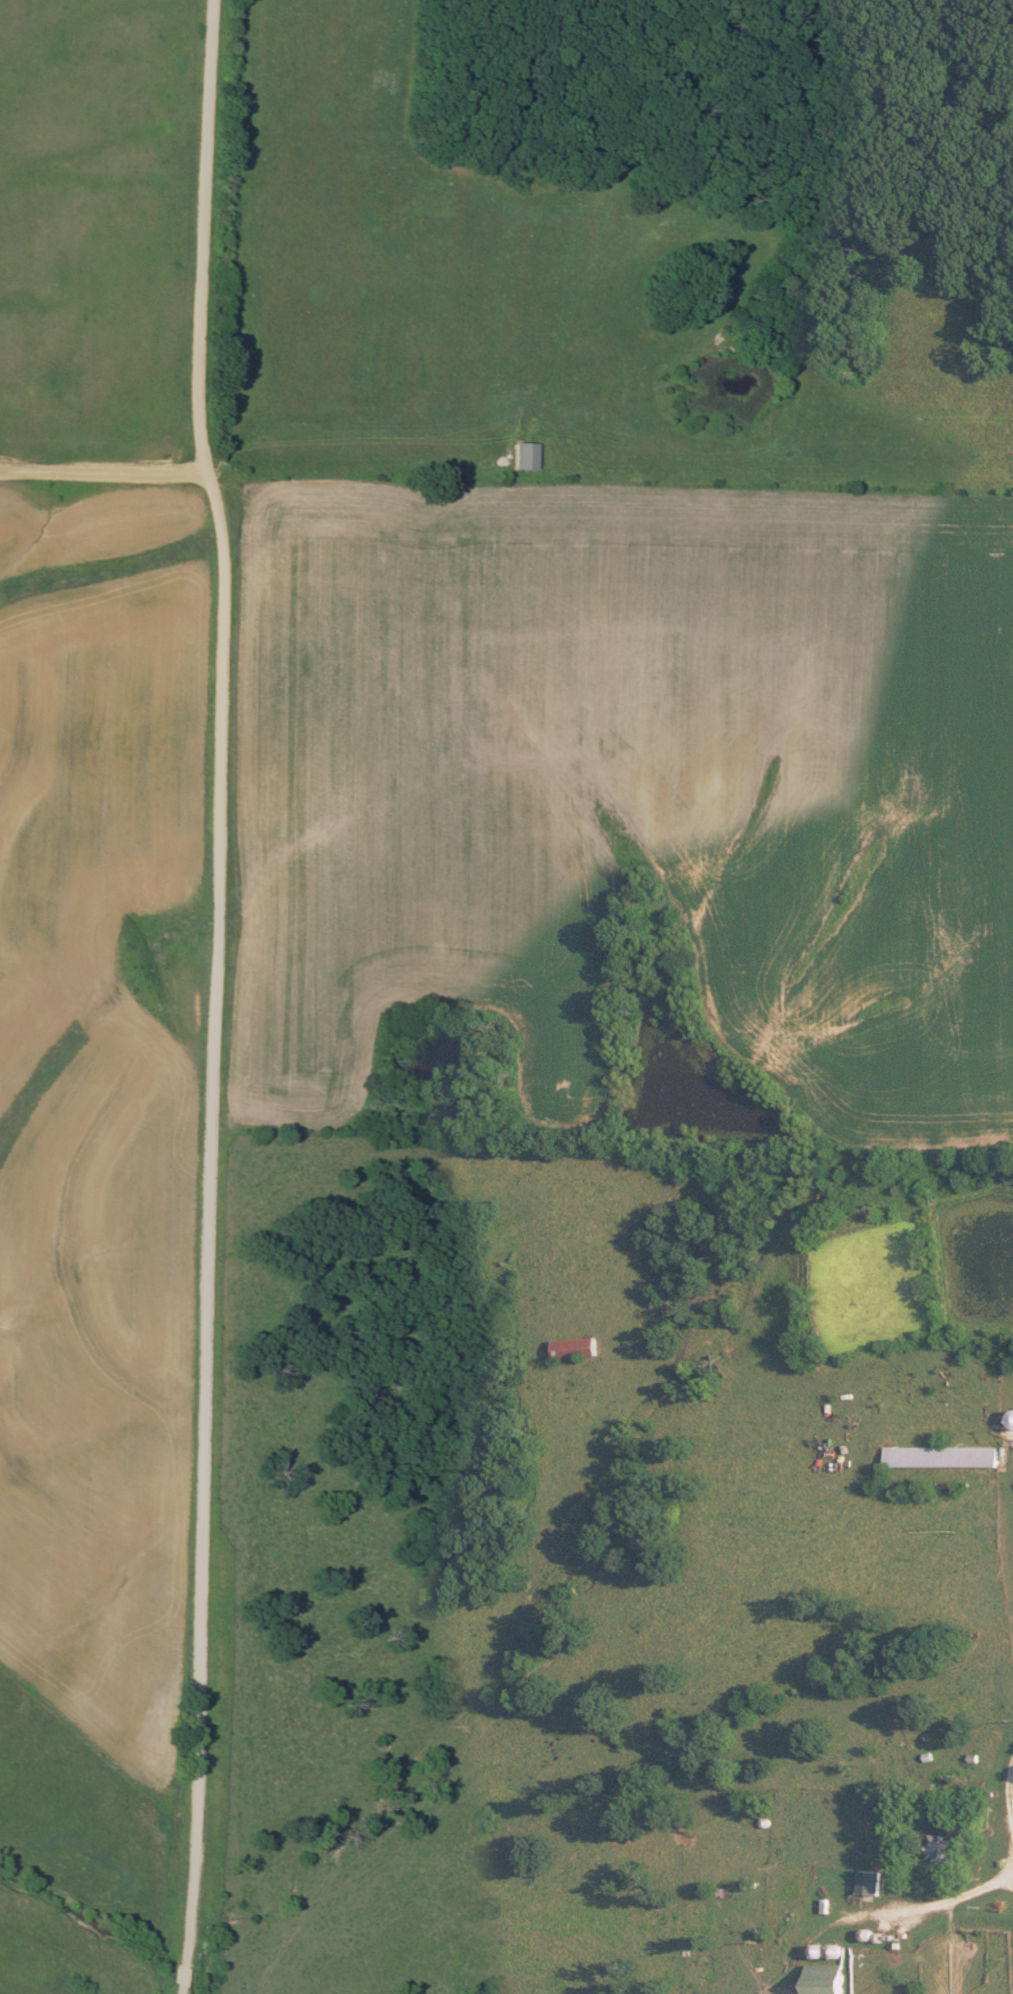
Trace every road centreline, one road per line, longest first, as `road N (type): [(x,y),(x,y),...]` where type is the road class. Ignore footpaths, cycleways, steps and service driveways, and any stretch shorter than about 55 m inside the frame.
road 1 (residential): [(178,1993),(195,1850),(217,953),(223,614),(221,537),(206,471)]
road 2 (residential): [(206,471),(196,397),(211,0)]
road 3 (residential): [(206,471),(0,475)]

